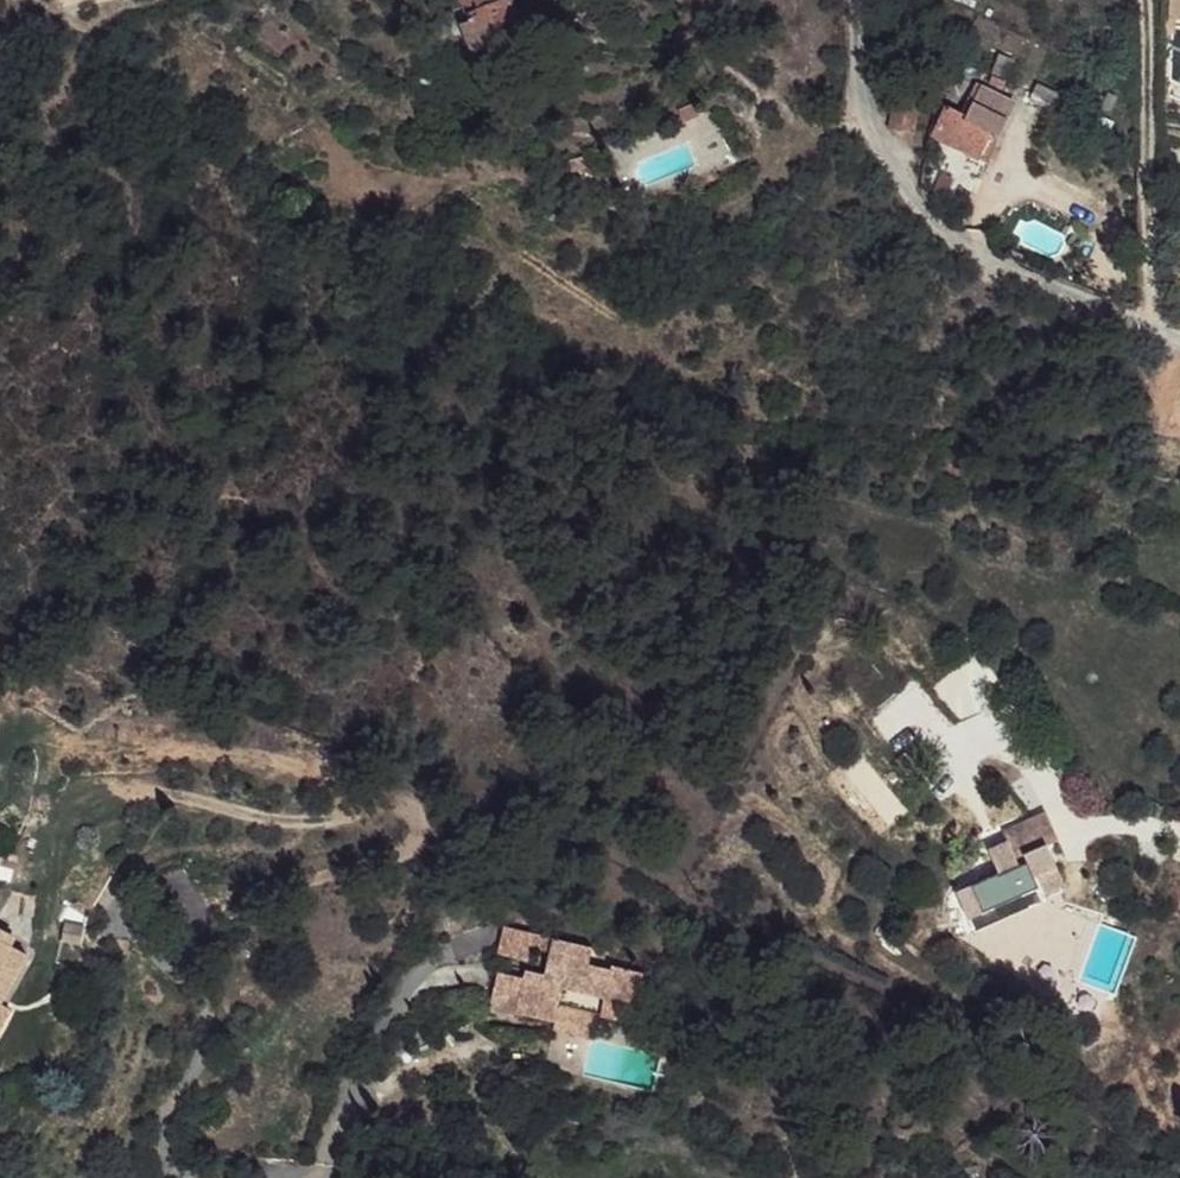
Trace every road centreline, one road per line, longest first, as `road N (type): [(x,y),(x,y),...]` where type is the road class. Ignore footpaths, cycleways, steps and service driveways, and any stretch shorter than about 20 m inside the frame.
road 1 (residential): [(855,0),(858,100),(920,207),(1001,269),(1179,336)]

